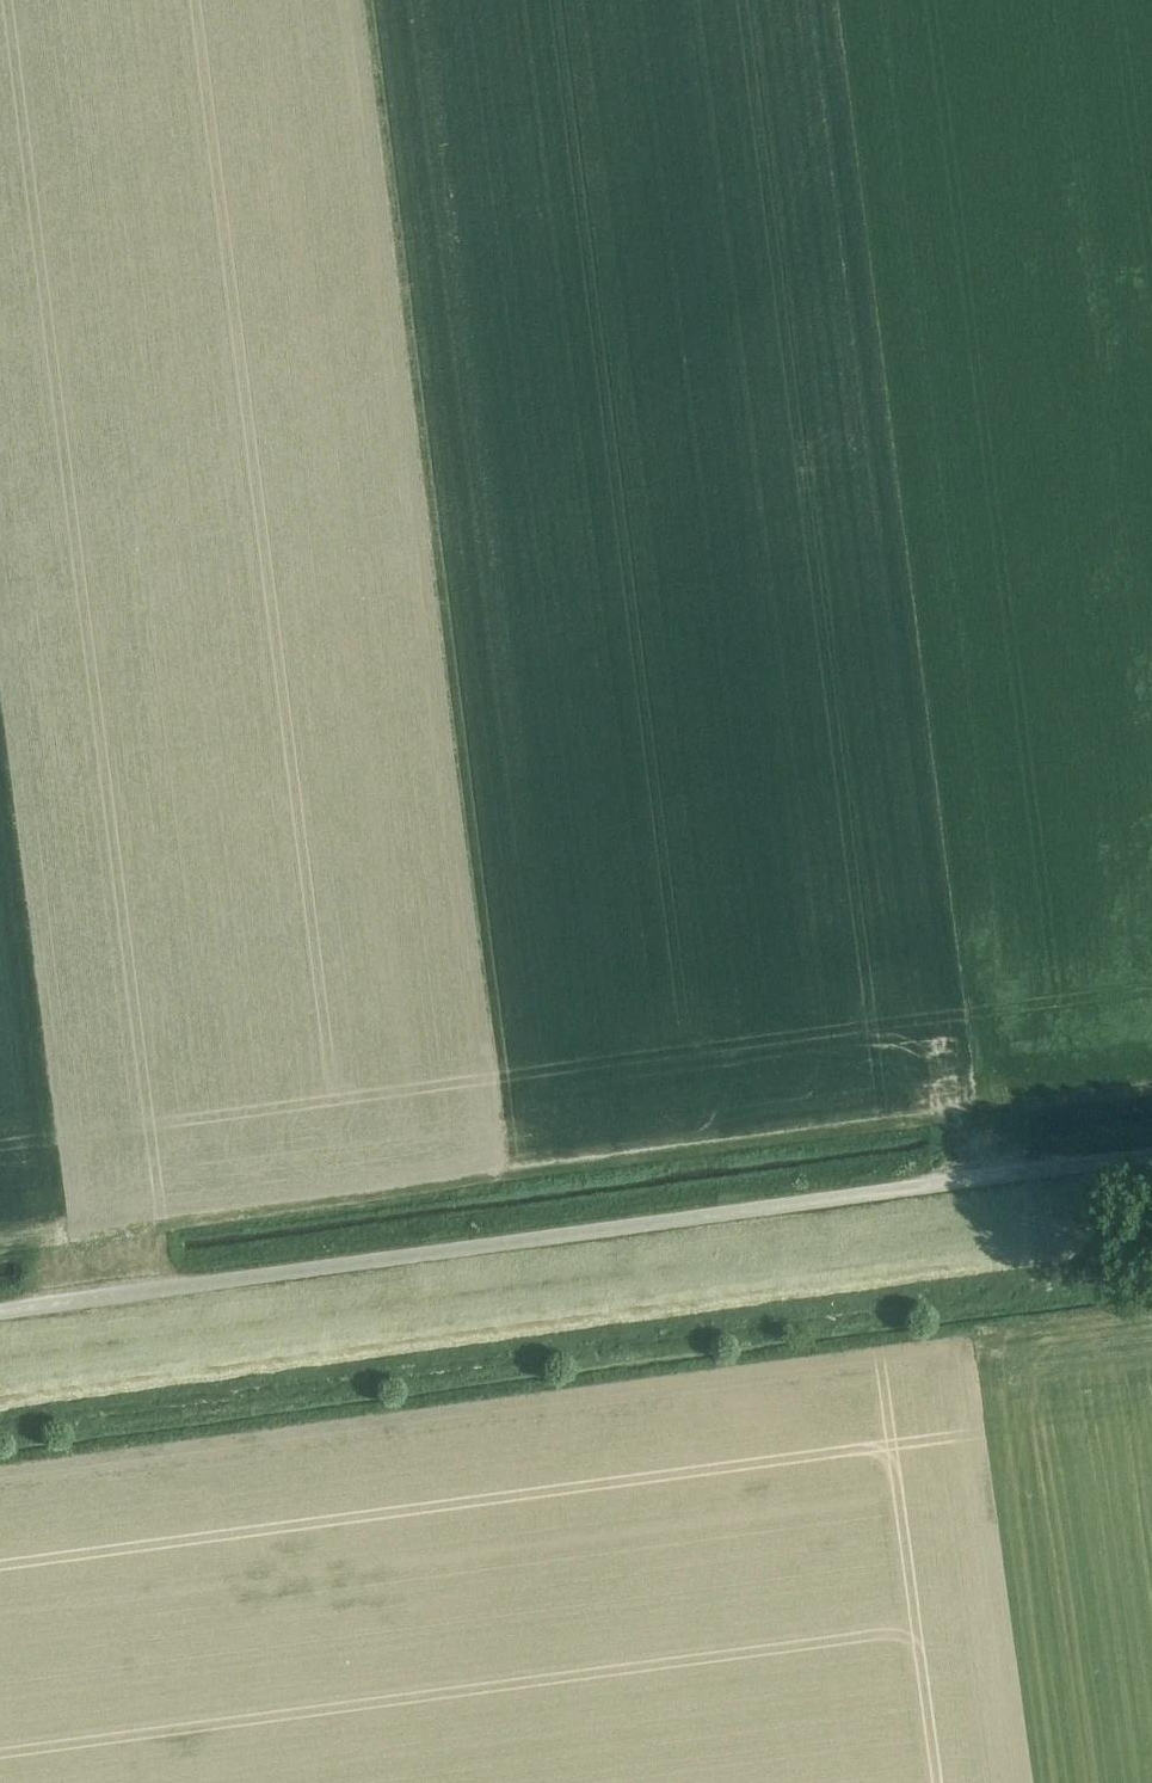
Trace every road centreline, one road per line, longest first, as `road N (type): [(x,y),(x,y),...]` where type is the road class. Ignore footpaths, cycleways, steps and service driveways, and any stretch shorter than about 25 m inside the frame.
road 1 (unclassified): [(0,1307),(1151,1154)]

